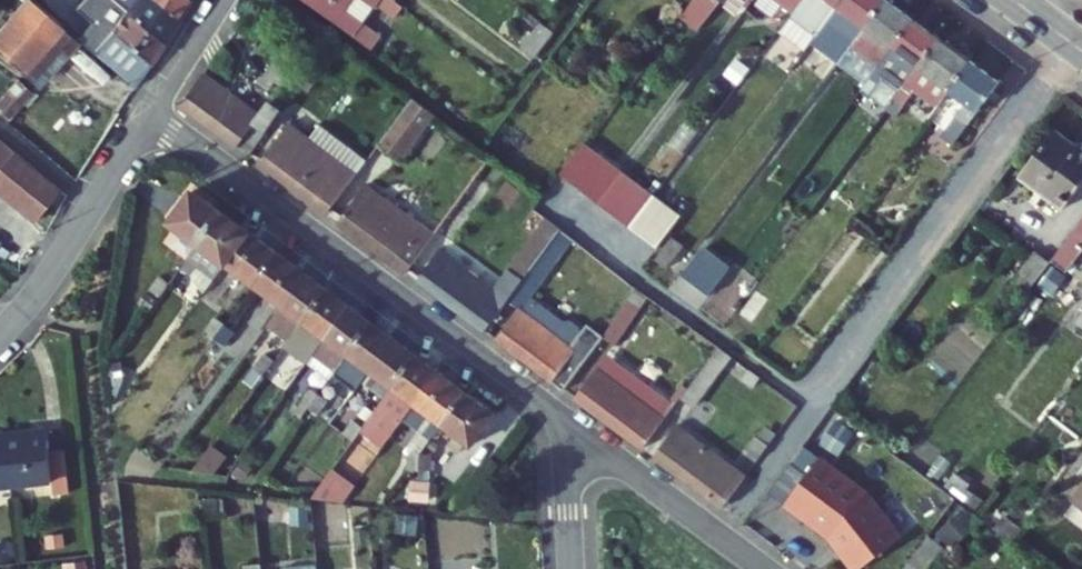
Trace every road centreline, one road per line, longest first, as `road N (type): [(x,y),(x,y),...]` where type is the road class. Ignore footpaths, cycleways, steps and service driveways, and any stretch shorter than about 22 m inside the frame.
road 1 (residential): [(154,109),(567,413)]
road 2 (residential): [(154,109),(49,275),(0,333)]
road 3 (residential): [(567,413),(760,568)]
road 4 (residential): [(567,413),(573,568)]
road 5 (residential): [(227,0),(154,109)]

